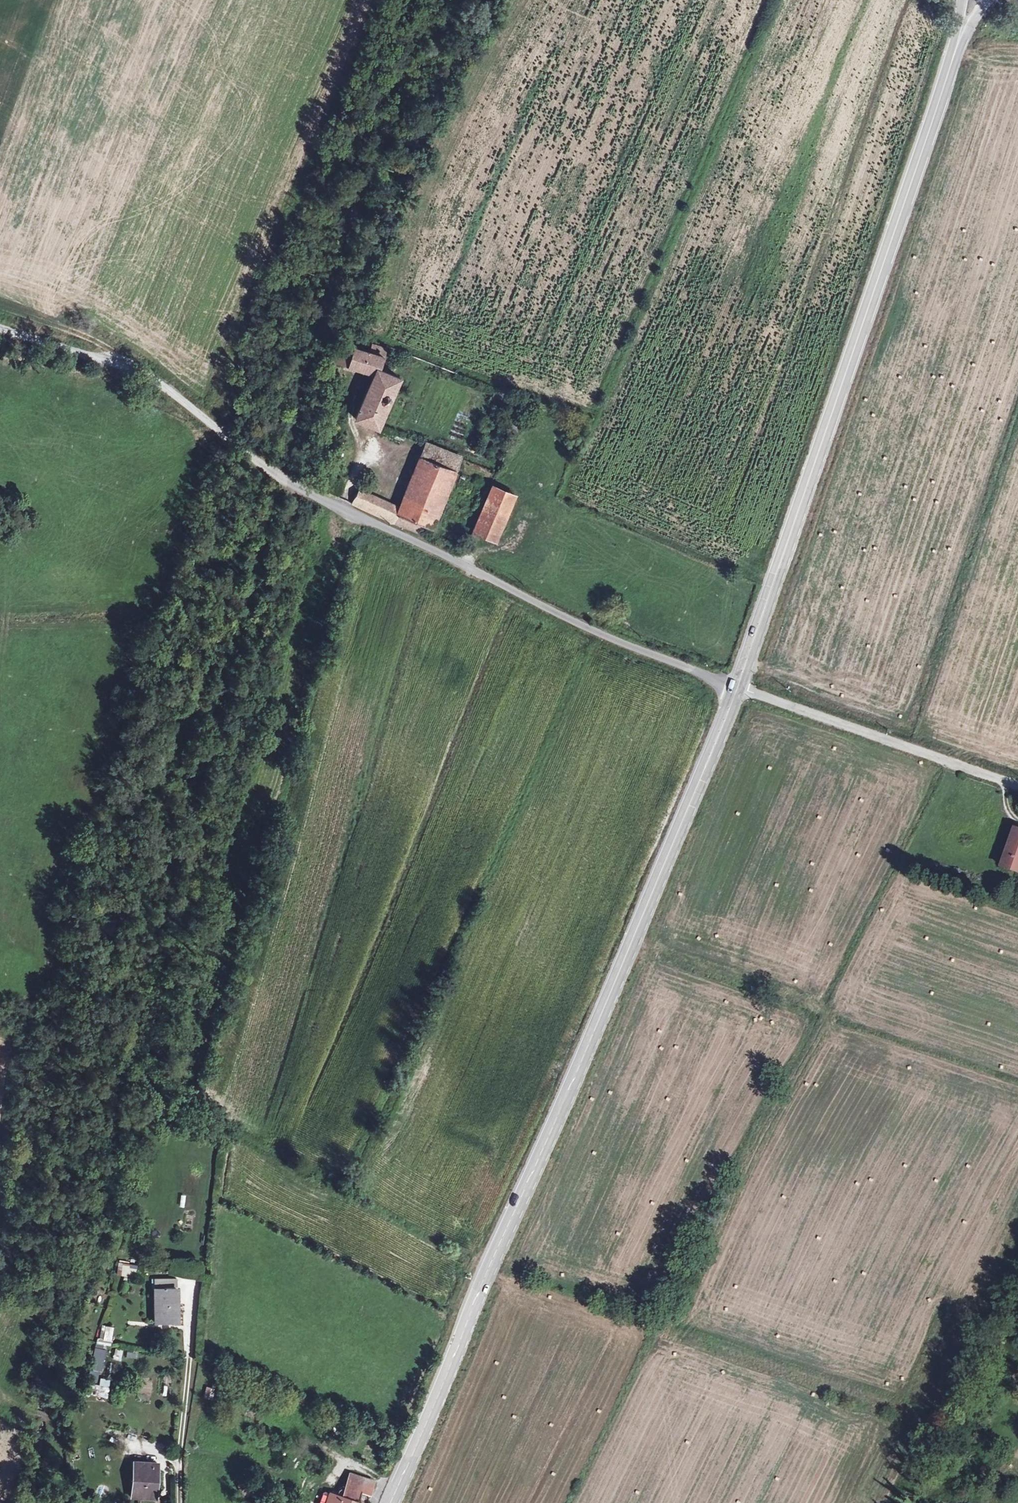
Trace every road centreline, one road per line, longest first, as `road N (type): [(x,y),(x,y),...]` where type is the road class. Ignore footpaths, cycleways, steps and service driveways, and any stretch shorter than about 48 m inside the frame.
road 1 (tertiary): [(394,1502),(735,689)]
road 2 (unclassified): [(0,328),(143,376),(272,473),(572,620),(735,689)]
road 3 (tertiary): [(735,689),(959,42)]
road 4 (unclassified): [(1017,785),(735,689)]
road 5 (residential): [(189,1360),(180,1502)]

